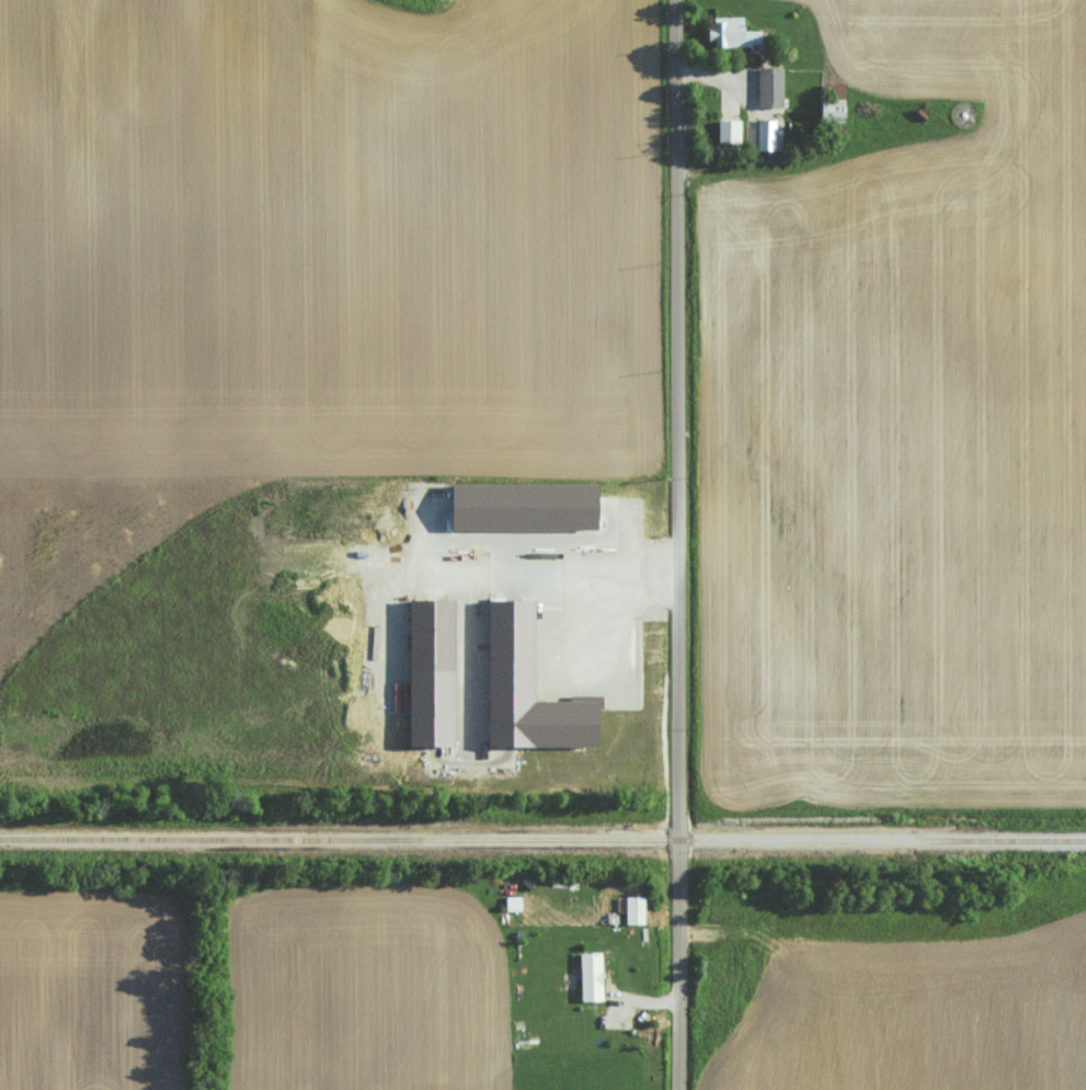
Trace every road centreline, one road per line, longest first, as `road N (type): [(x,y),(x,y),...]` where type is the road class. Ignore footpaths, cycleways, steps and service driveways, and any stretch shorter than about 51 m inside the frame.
road 1 (tertiary): [(680,1089),(676,0)]

